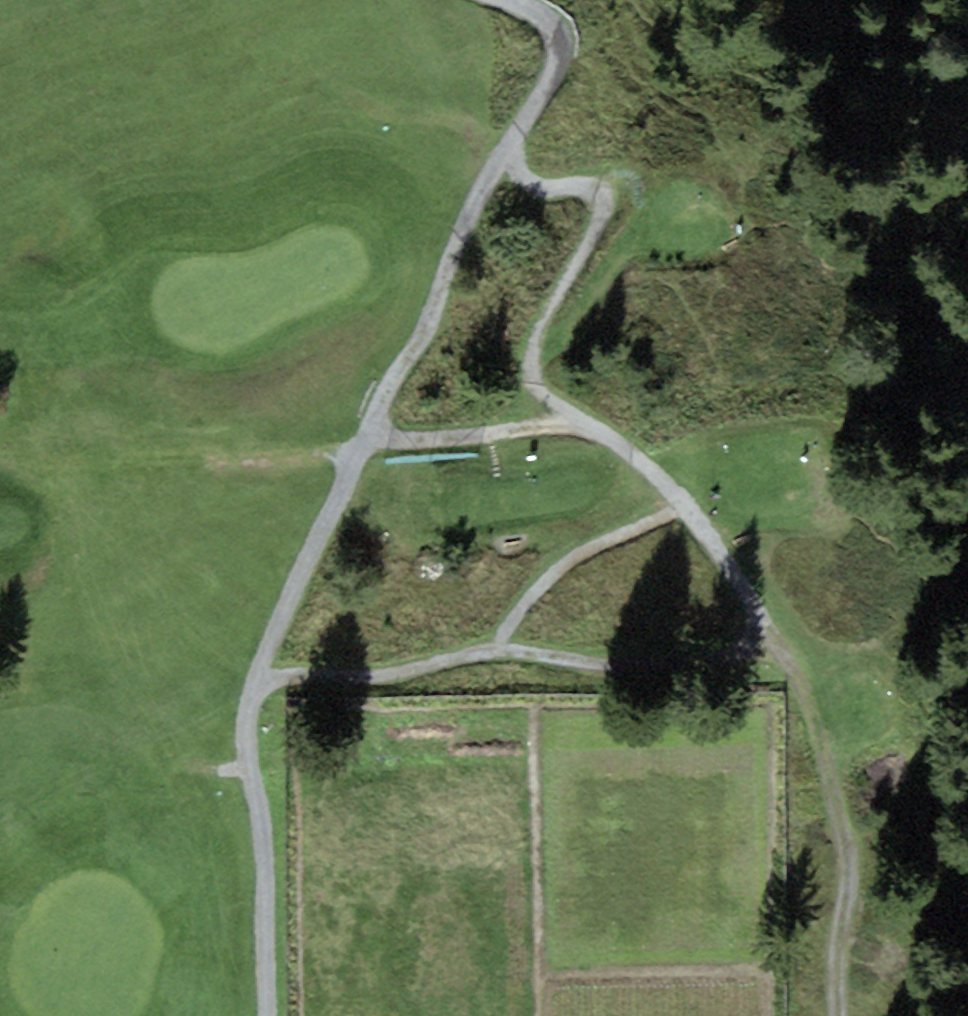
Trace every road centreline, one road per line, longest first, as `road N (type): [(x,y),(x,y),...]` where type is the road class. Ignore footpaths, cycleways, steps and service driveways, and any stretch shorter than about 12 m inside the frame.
road 1 (track): [(267,1015),(266,852),(250,712),(385,398),(424,343),(438,292),(492,178),(556,81),(558,29),(533,7),(503,0)]
road 2 (track): [(770,639),(748,592),(691,512),(622,444),(537,392),(527,368),(537,331),(605,205),(593,188),(534,186),(507,154)]
road 3 (track): [(259,679),(379,676),(519,653),(625,666),(683,662),(770,639)]
road 4 (track): [(365,441),(493,433),(575,415)]

